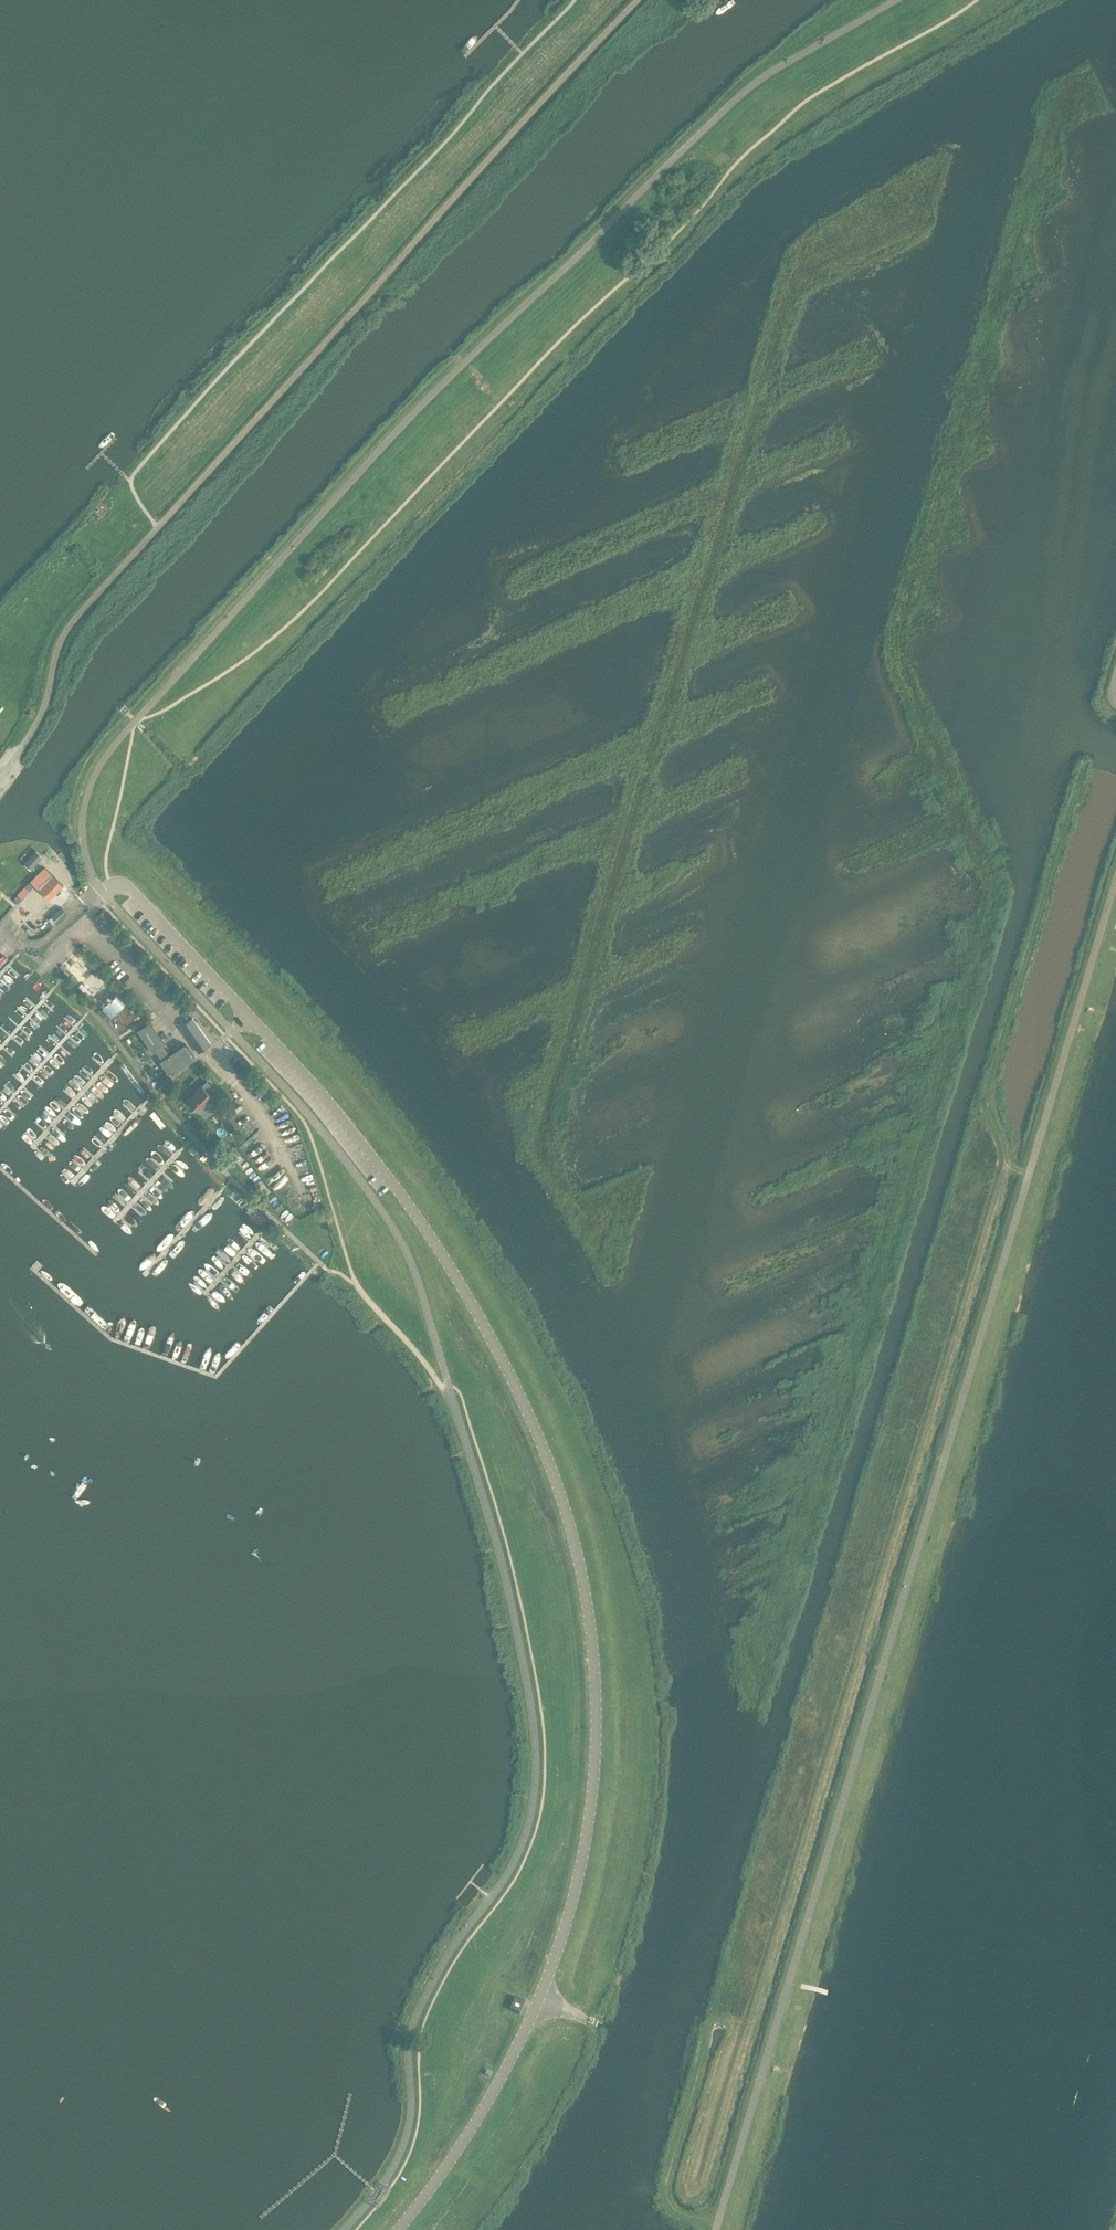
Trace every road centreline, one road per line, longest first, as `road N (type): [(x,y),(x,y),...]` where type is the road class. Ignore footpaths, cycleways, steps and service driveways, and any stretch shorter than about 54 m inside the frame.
road 1 (unclassified): [(397,2229),(500,2080),(565,1929),(596,1733),(578,1559),(530,1416),(418,1219),(334,1108),(131,890),(105,898)]

